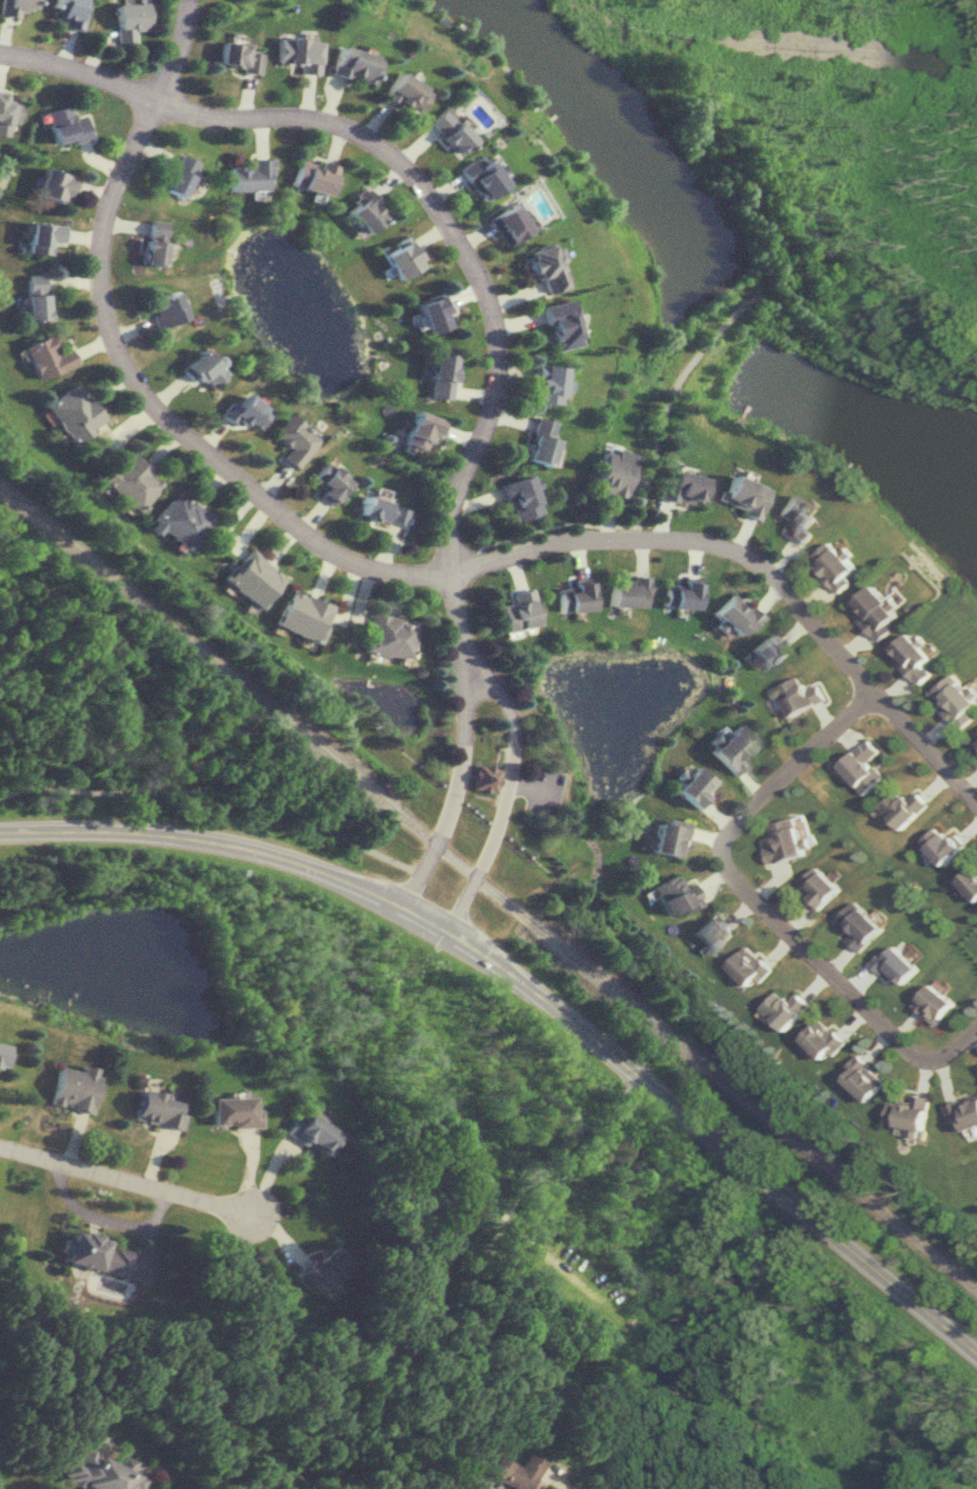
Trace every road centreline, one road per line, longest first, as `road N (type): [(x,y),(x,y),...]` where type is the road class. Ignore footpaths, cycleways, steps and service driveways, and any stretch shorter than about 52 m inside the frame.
road 1 (tertiary): [(0,832),(218,843),(329,875),(401,907),(507,973),(976,1355)]
road 2 (residential): [(0,56),(76,69),(198,116),(271,114),(336,126),(391,156),(432,203),(489,304),(495,347),(492,393),(454,495),(445,571),(461,654)]
road 3 (residential): [(185,0),(153,99),(106,202),(95,273),(122,364),(152,406),(318,543),(371,568),(445,571)]
road 4 (residential): [(445,571),(561,539),(693,540),(733,552),(770,575),(976,803)]
road 5 (residential): [(976,1028),(950,1053),(915,1054),(722,866),(724,831),(875,693)]
road 6 (residential): [(447,936),(495,830),(513,730),(497,689),(461,654)]
road 7 (residential): [(461,654),(458,782),(401,907)]
road 8 (residential): [(249,1213),(0,1147)]

